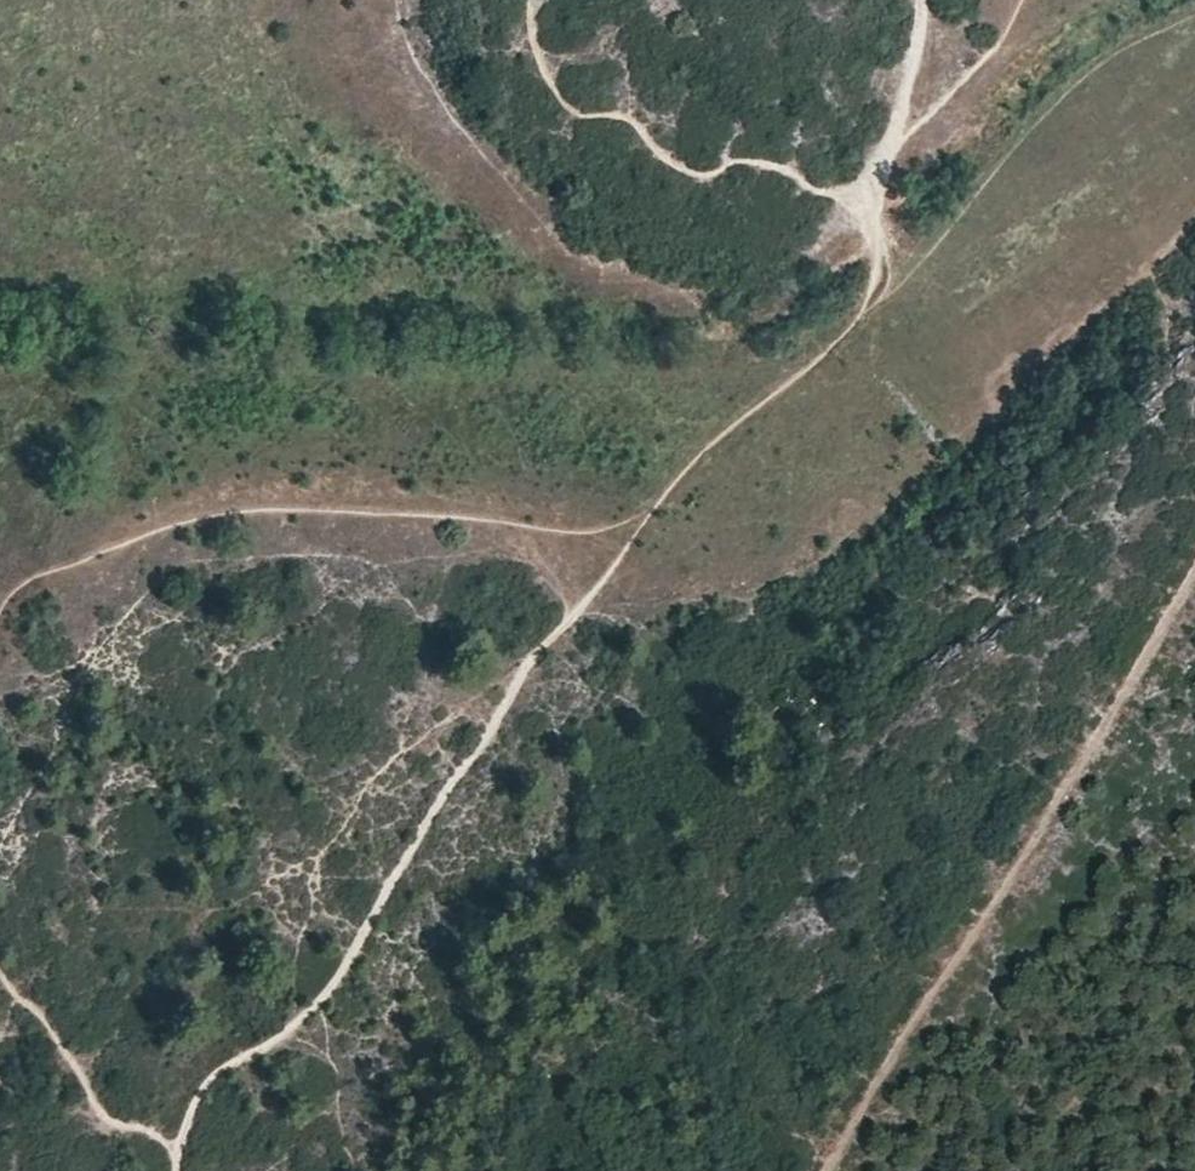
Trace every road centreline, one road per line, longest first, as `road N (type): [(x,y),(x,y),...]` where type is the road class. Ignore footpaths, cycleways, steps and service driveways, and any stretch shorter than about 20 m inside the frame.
road 1 (track): [(925,0),(905,120),(867,186),(902,267),(848,340),(720,441),(532,655),(334,983),(196,1094),(176,1170)]
road 2 (track): [(1194,576),(833,1170)]

